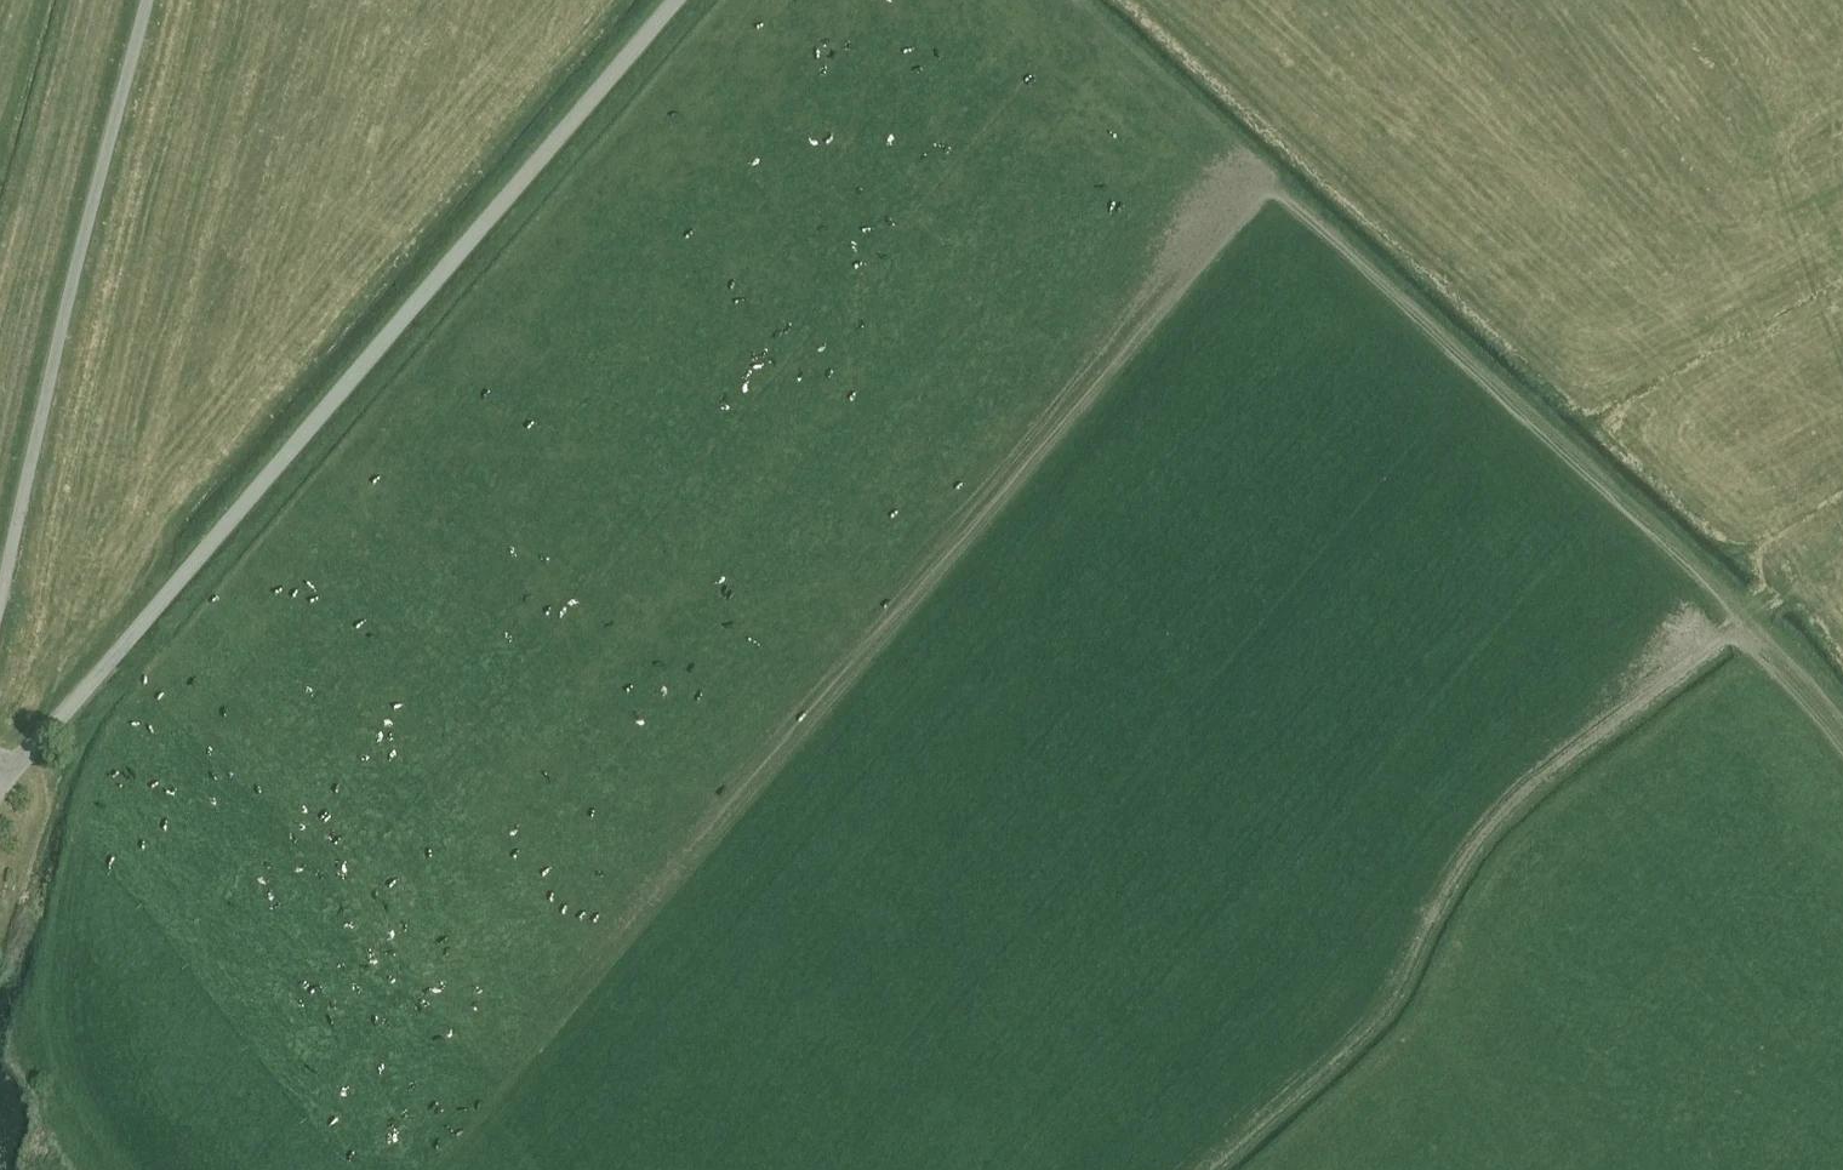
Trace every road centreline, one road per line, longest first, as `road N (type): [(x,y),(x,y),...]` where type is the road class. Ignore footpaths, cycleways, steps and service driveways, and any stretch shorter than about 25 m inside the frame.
road 1 (unclassified): [(675,0),(14,770)]
road 2 (unclassified): [(0,602),(146,0)]

